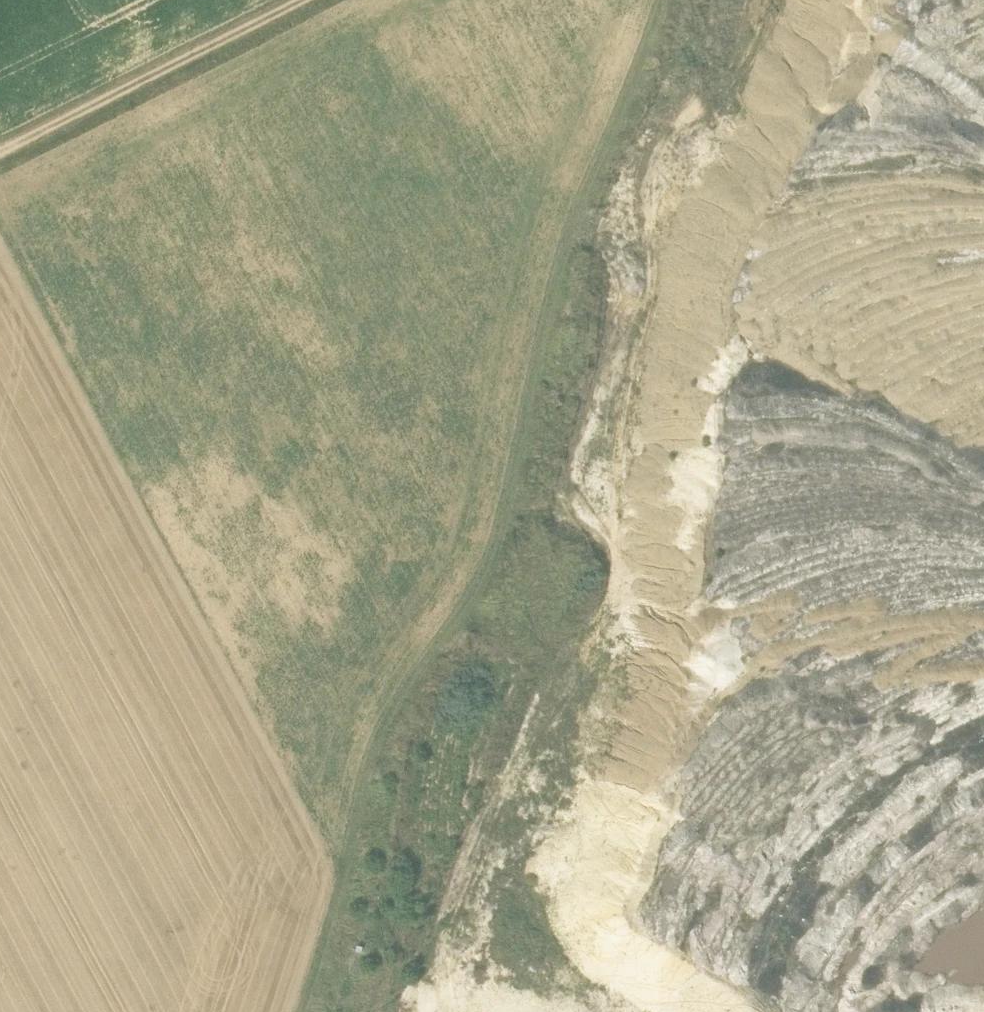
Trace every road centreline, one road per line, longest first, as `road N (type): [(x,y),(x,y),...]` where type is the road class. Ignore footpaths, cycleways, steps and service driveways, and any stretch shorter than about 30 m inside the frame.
road 1 (track): [(0,143),(299,0)]

